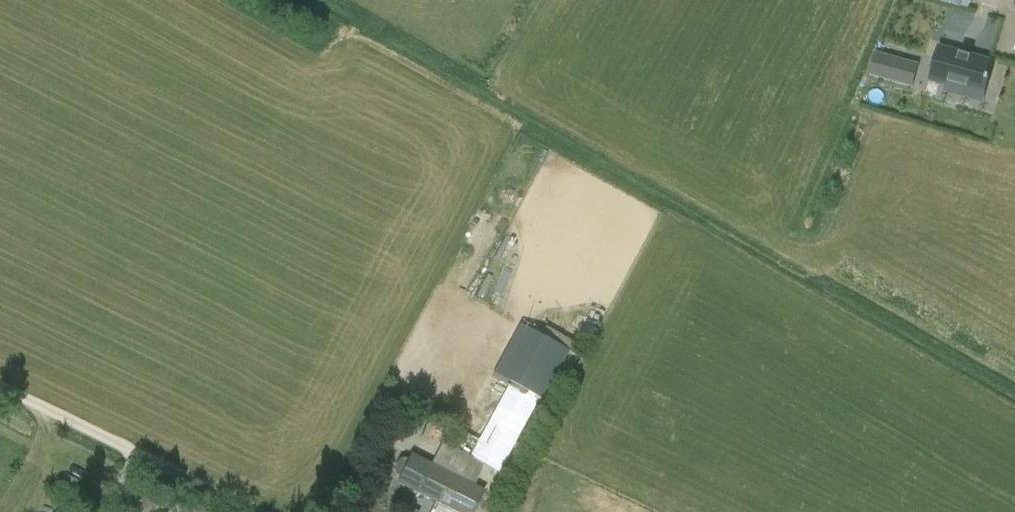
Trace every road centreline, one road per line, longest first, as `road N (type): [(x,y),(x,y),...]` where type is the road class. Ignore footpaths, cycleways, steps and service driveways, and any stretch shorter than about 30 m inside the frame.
road 1 (track): [(256,511),(0,387)]

